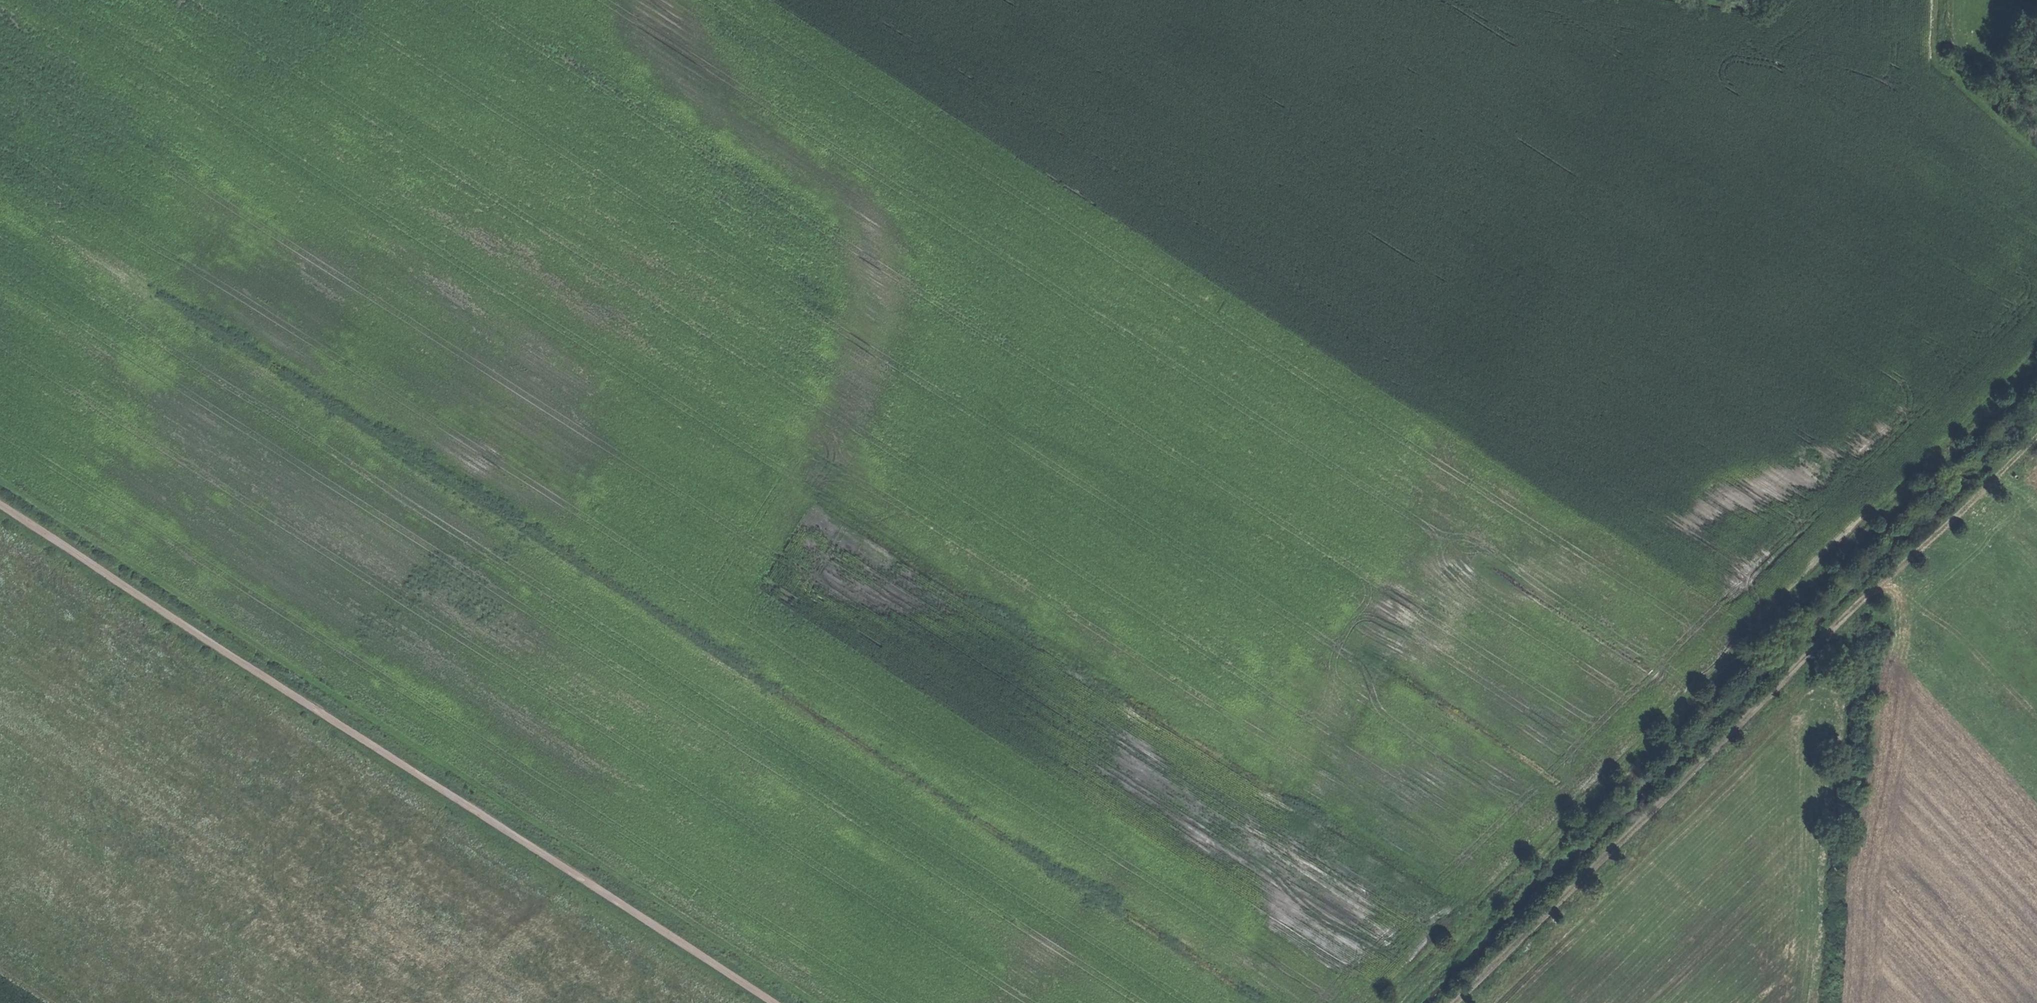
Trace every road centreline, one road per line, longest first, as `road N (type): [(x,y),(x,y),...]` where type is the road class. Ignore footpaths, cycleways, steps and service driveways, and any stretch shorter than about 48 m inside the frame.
road 1 (track): [(0,506),(774,1002)]
road 2 (track): [(2036,436),(1455,1002)]

